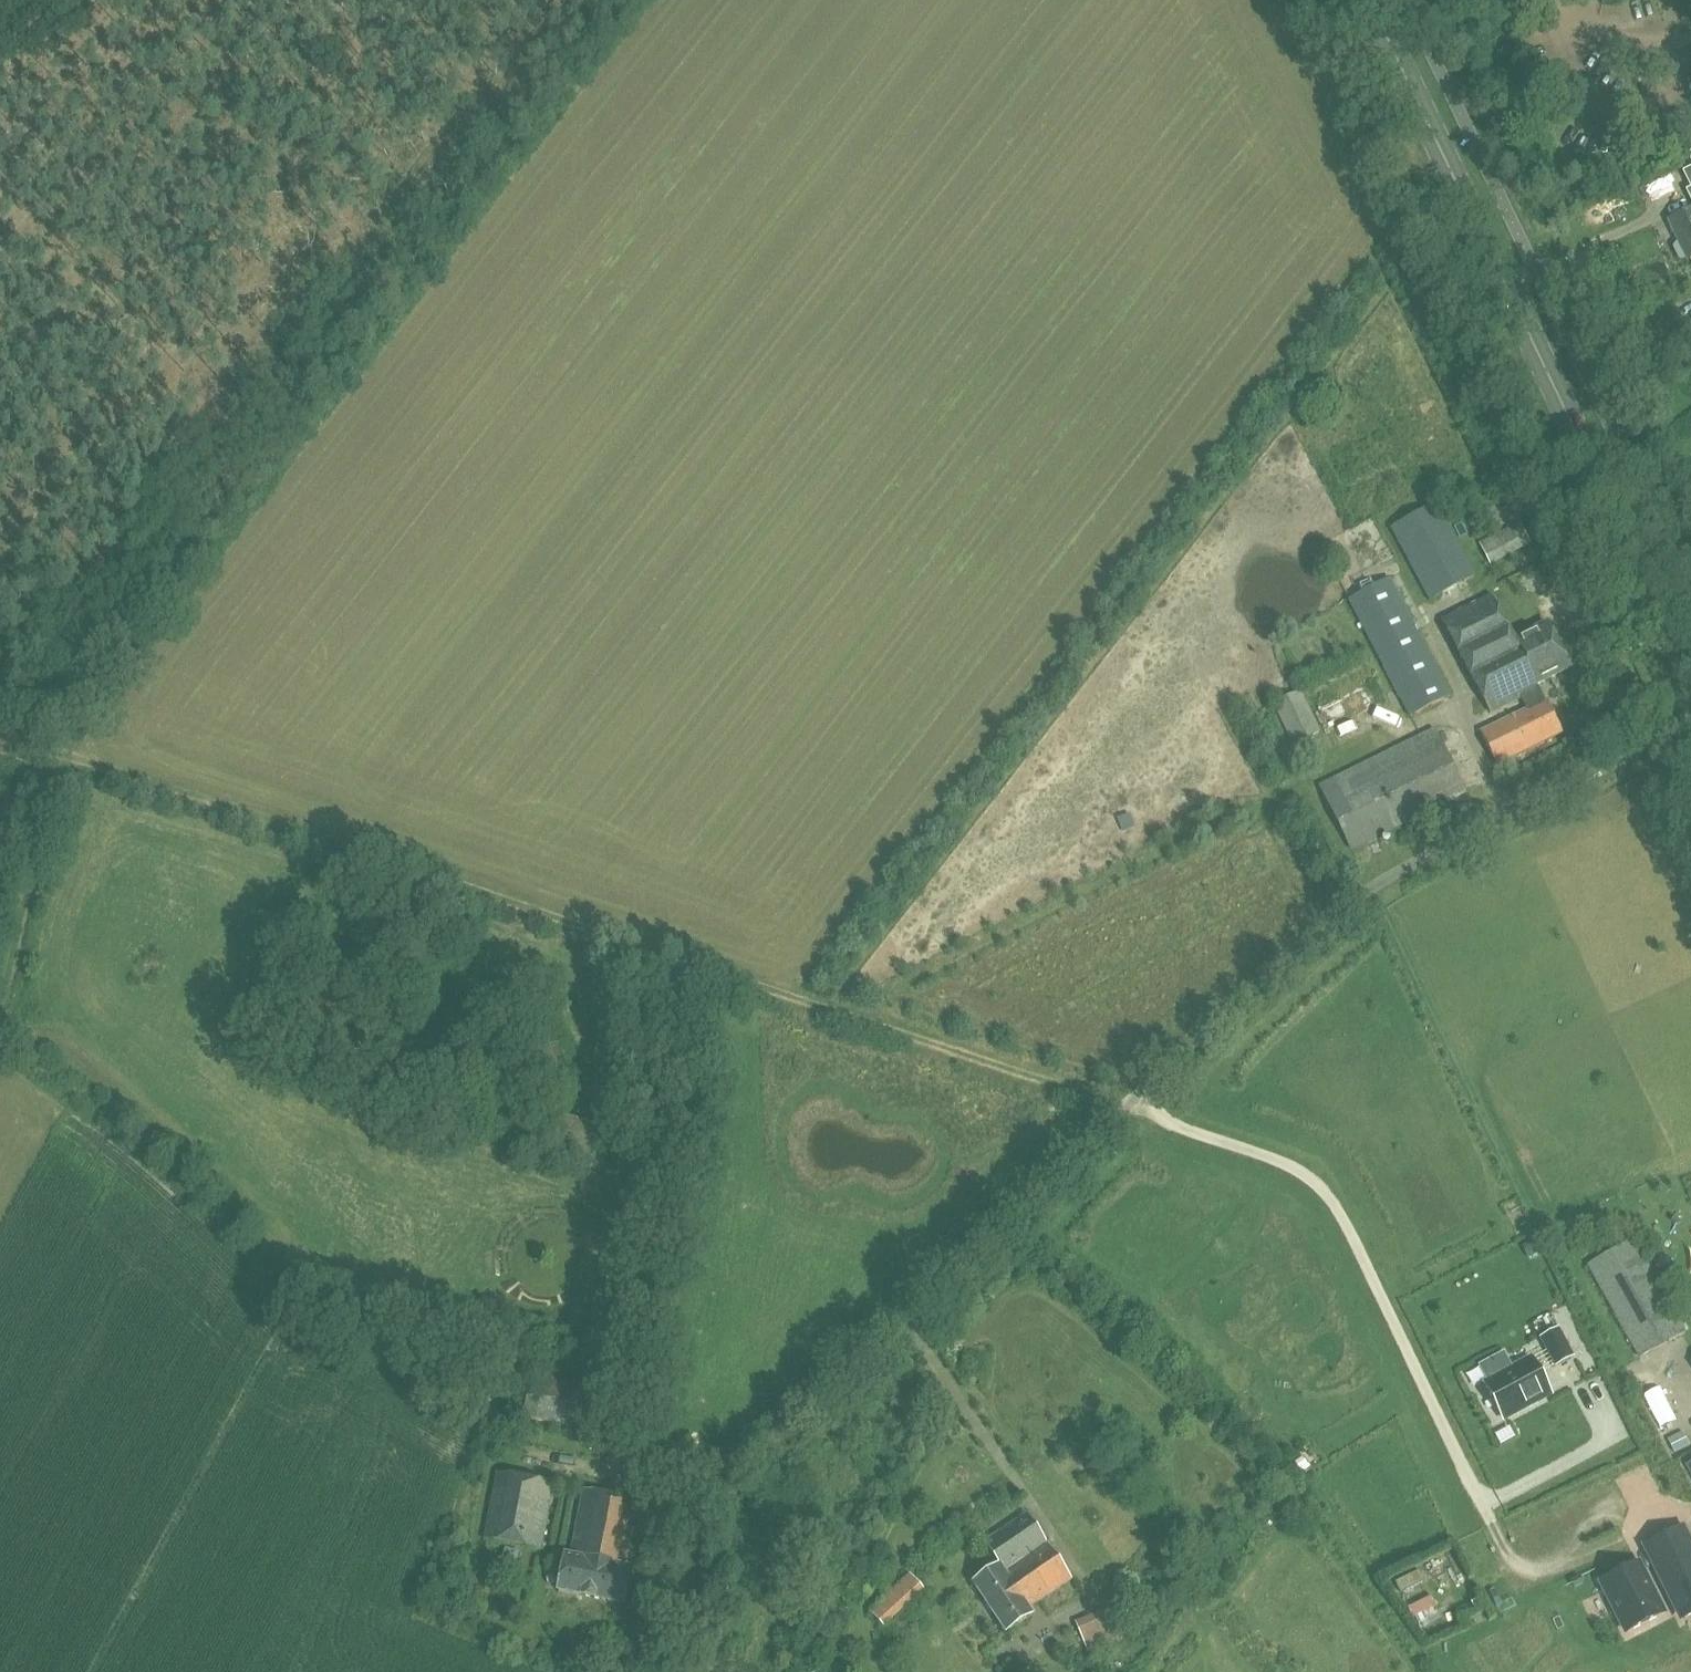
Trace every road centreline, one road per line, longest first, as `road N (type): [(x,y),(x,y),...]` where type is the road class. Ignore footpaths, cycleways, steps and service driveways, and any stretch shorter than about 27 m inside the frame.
road 1 (track): [(0,734),(1312,1174),(1416,1370)]
road 2 (unclassified): [(1690,722),(1352,900),(731,1484),(666,1498),(593,1478)]
road 3 (secondary): [(1690,668),(1370,0)]

